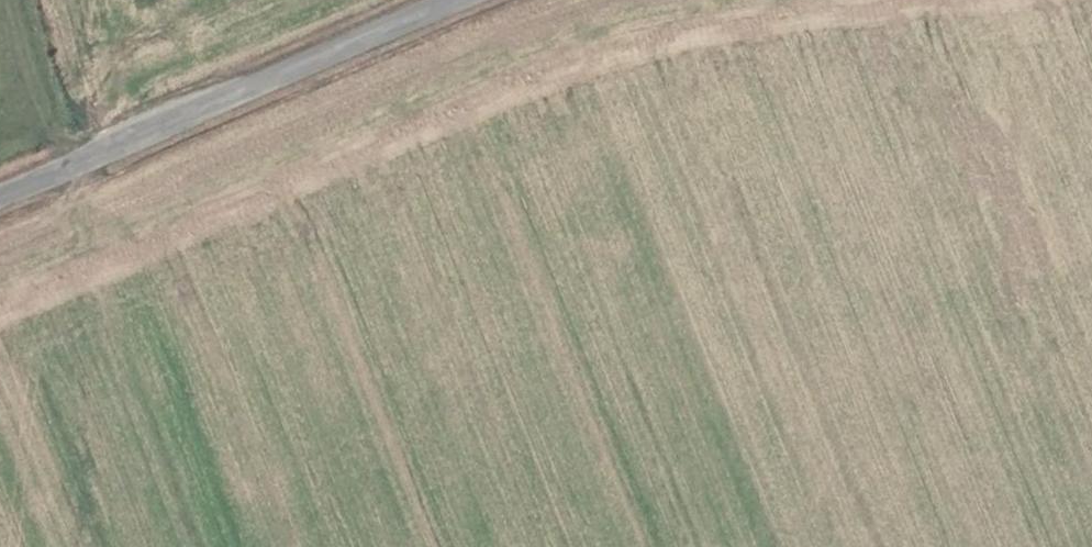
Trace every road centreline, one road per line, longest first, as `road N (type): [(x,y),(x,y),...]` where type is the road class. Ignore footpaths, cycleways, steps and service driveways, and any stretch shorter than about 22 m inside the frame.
road 1 (tertiary): [(453,0),(0,196)]

